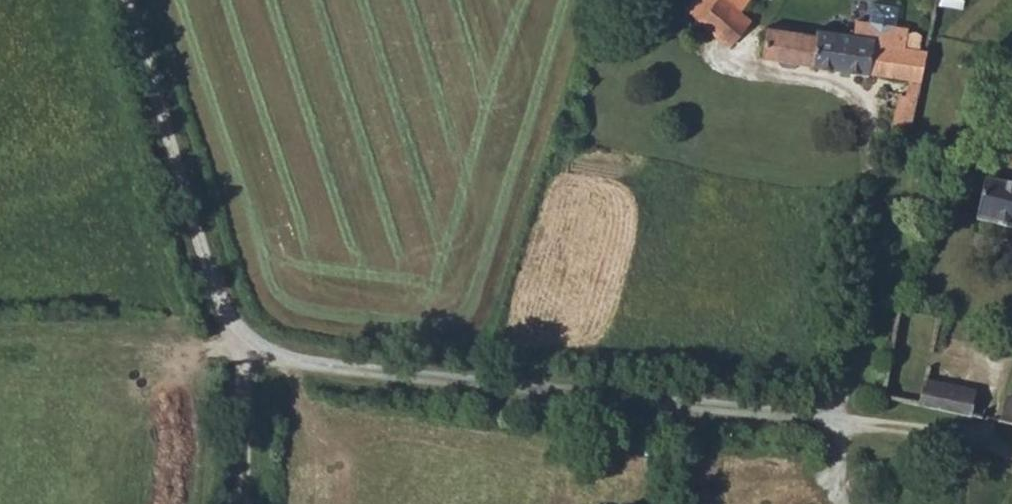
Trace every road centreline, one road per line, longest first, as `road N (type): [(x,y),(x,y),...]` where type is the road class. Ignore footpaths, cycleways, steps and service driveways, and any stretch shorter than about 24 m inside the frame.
road 1 (unclassified): [(694,413),(315,365),(255,347),(230,325),(125,0)]
road 2 (unclassified): [(675,0),(672,10),(689,43),(724,67),(854,98),(875,136),(874,246),(839,428)]
road 3 (unclassified): [(839,428),(836,482),(813,488),(760,479),(724,461),(694,413)]
road 4 (unclassified): [(1011,455),(968,437),(839,428)]
road 5 (track): [(255,347),(240,503)]
road 6 (unclassified): [(839,428),(694,413)]

